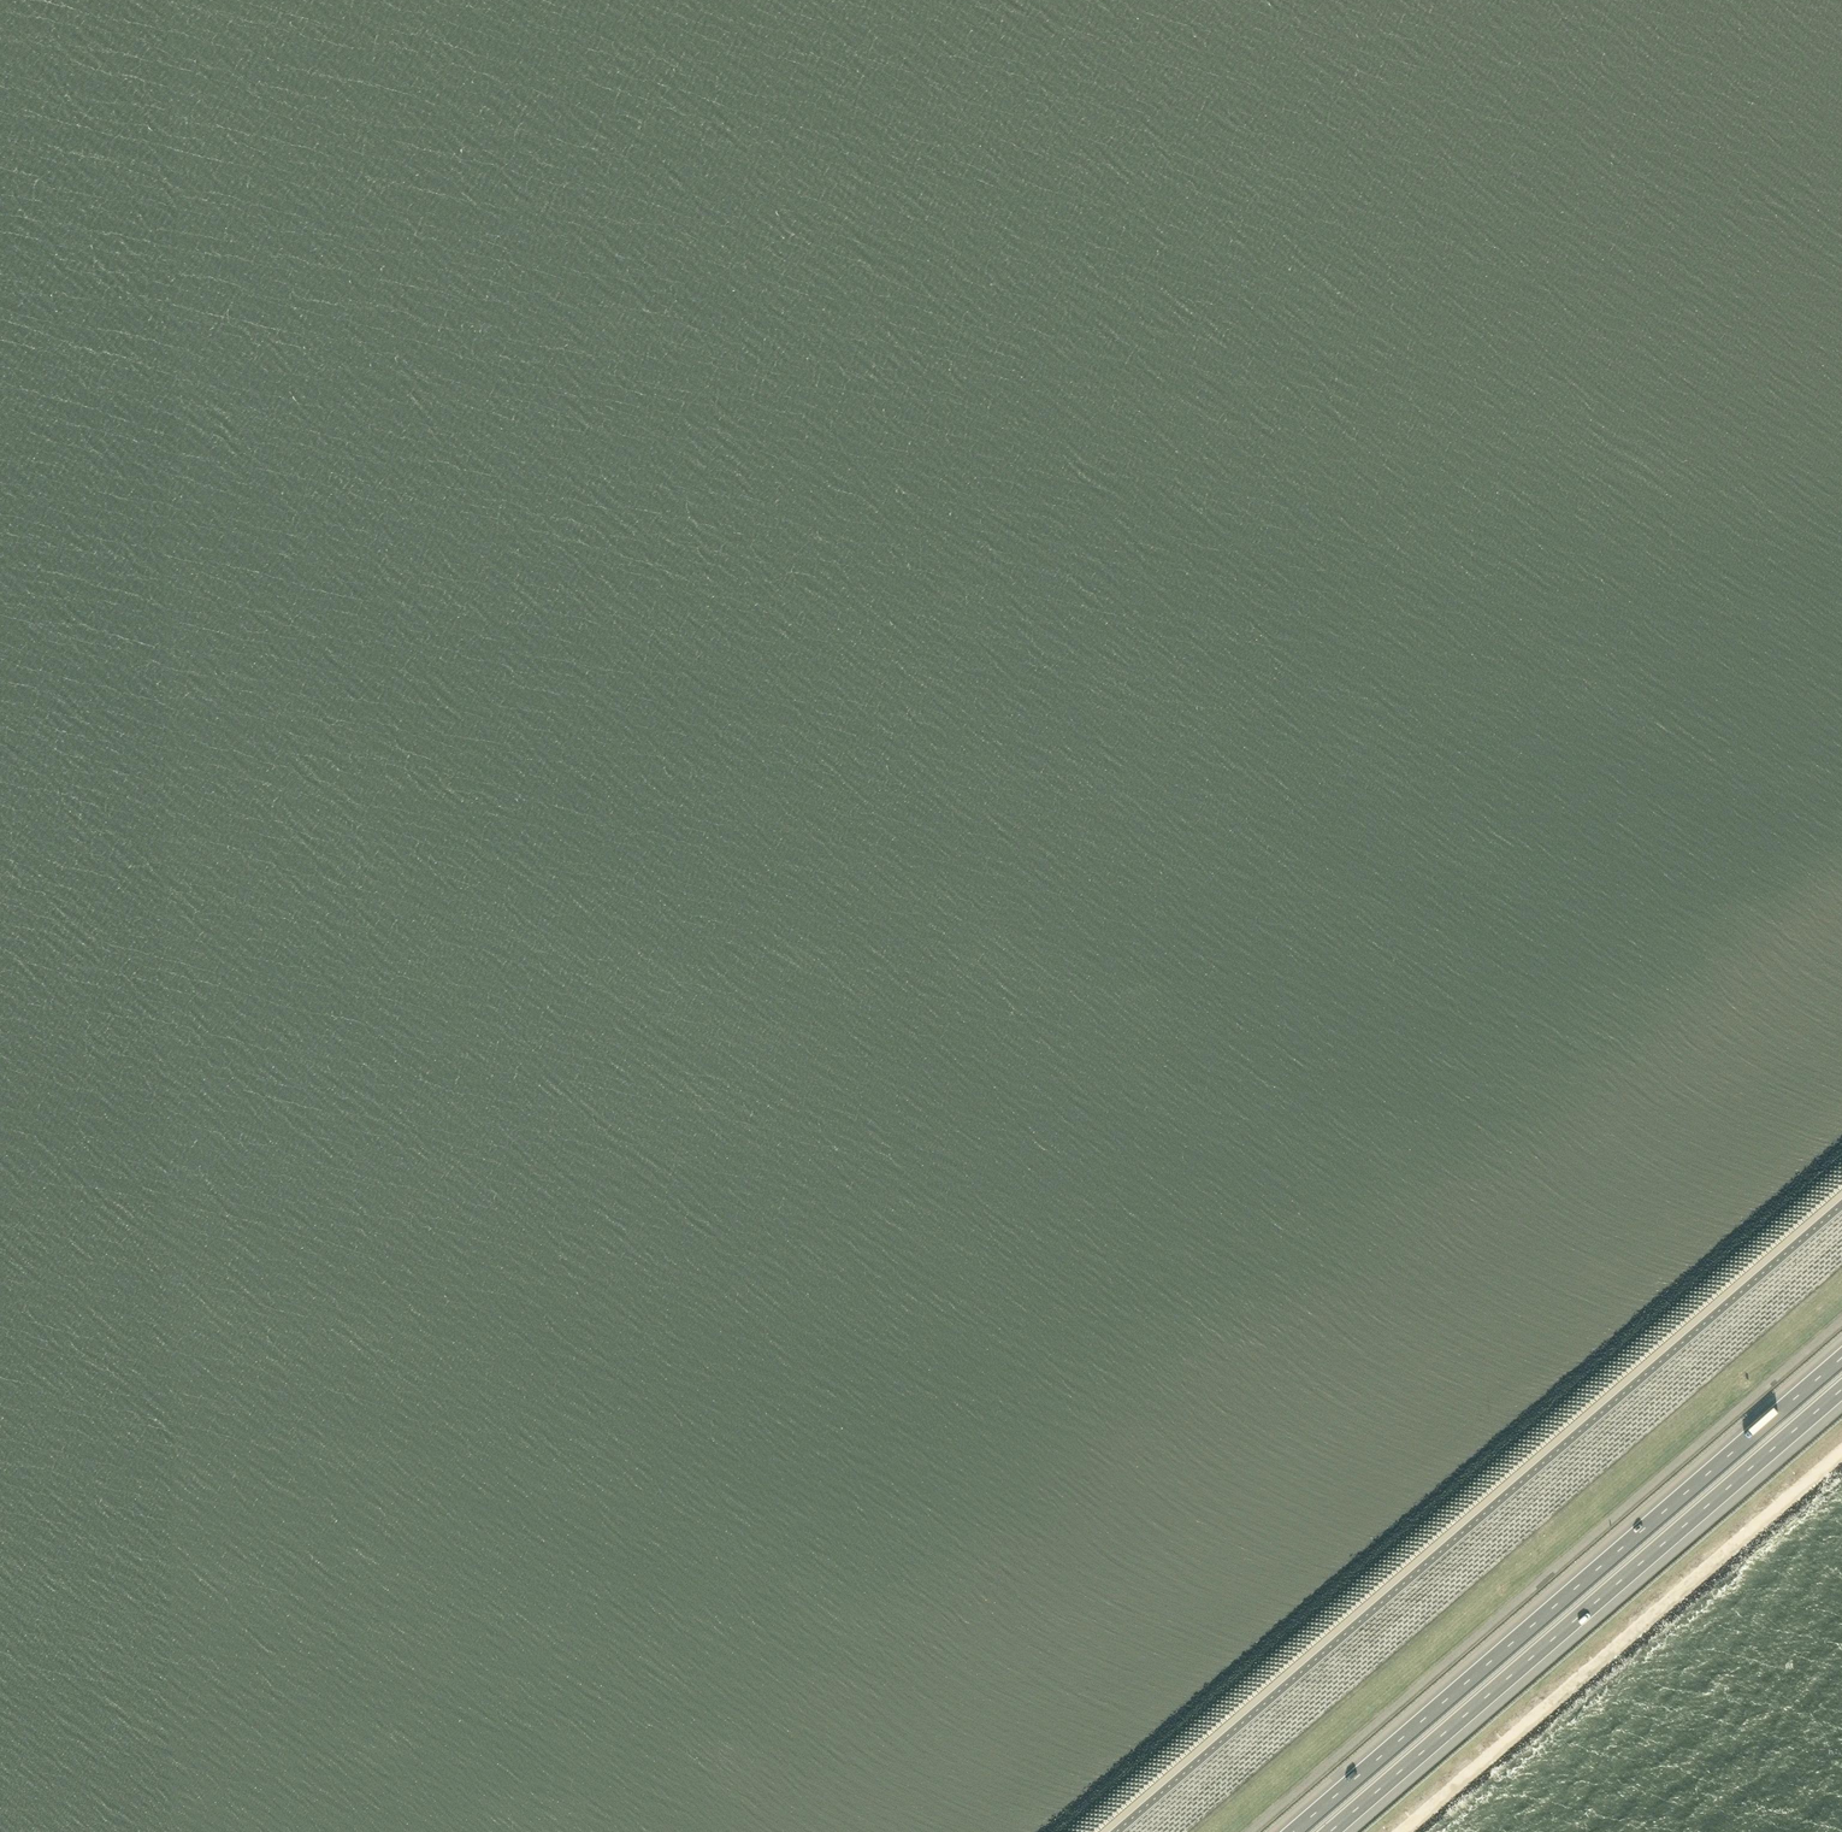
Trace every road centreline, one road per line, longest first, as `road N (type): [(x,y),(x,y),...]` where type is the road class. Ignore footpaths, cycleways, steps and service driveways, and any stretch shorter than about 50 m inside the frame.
road 1 (motorway): [(1841,1353),(1289,1831)]
road 2 (motorway): [(1325,1831),(1841,1385)]

